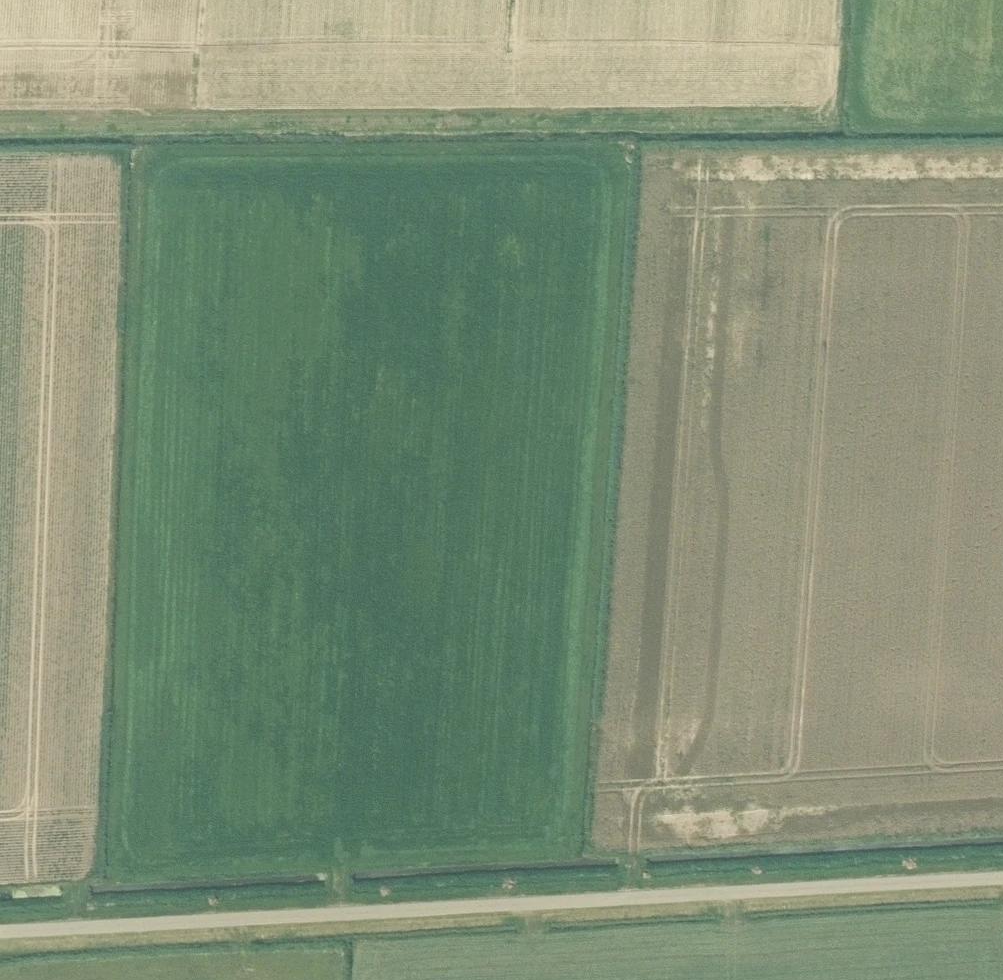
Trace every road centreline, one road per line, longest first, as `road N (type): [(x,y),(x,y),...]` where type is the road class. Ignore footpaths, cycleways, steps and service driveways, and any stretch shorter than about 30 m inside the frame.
road 1 (unclassified): [(1002,878),(0,932)]

